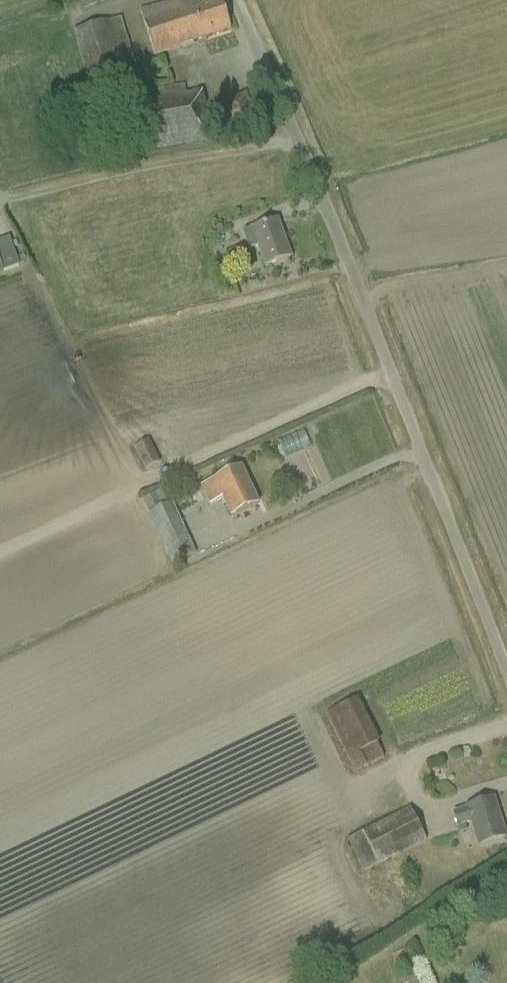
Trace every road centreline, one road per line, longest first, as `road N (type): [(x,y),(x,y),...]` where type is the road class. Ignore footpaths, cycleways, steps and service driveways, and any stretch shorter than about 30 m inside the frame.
road 1 (unclassified): [(506,683),(294,125),(236,0)]

